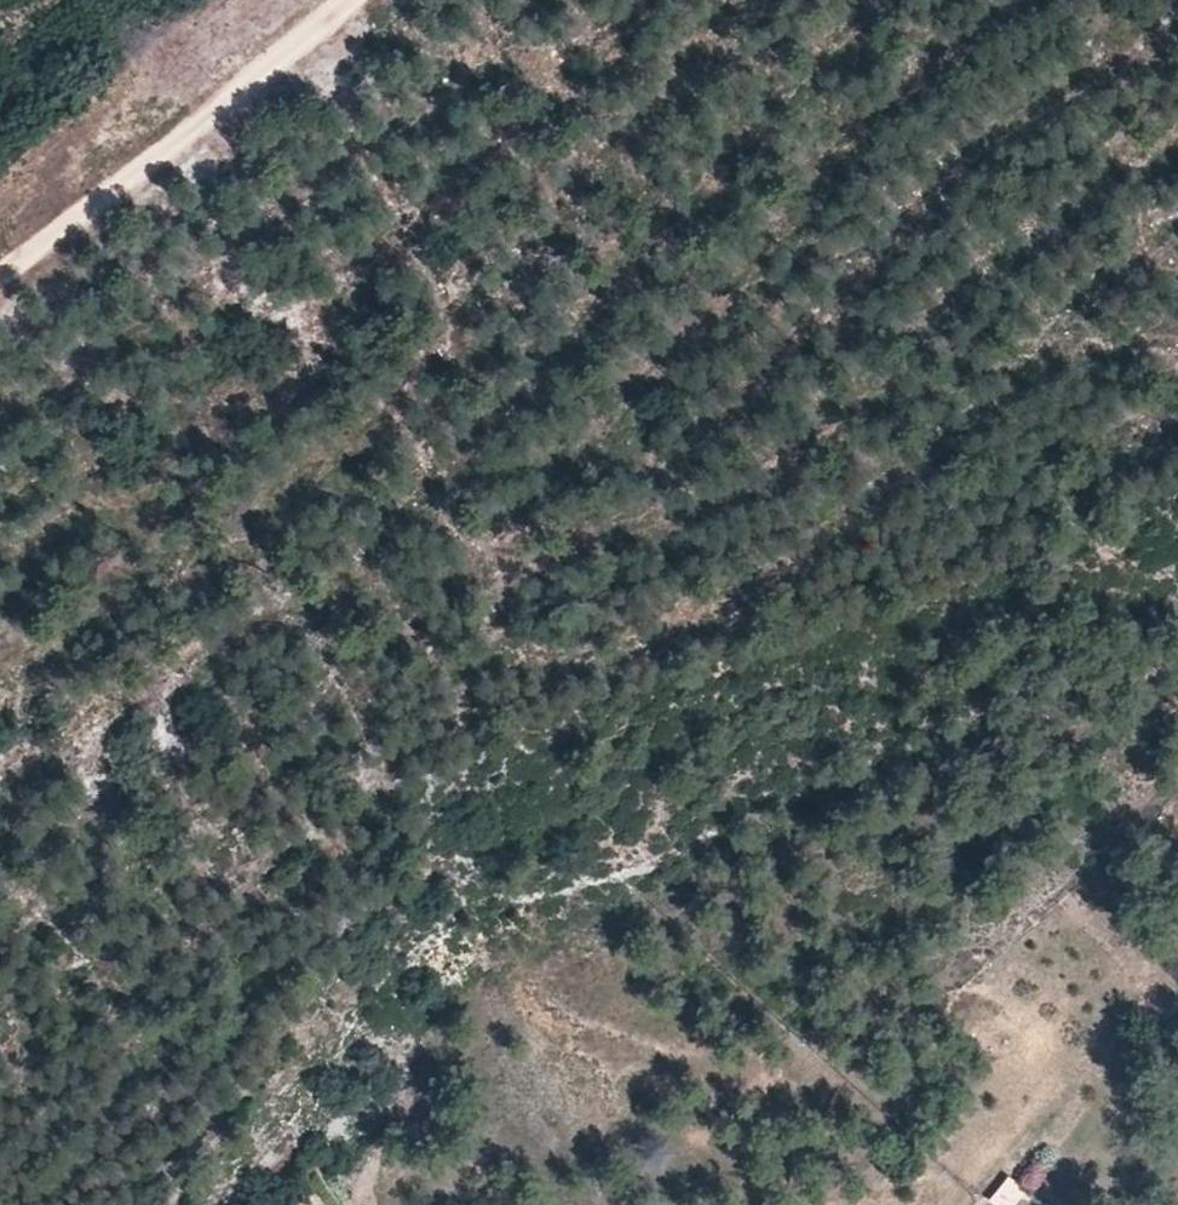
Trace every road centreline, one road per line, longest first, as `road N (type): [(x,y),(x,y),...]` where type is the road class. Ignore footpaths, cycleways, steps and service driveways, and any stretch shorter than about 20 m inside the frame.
road 1 (track): [(0,284),(354,0)]

